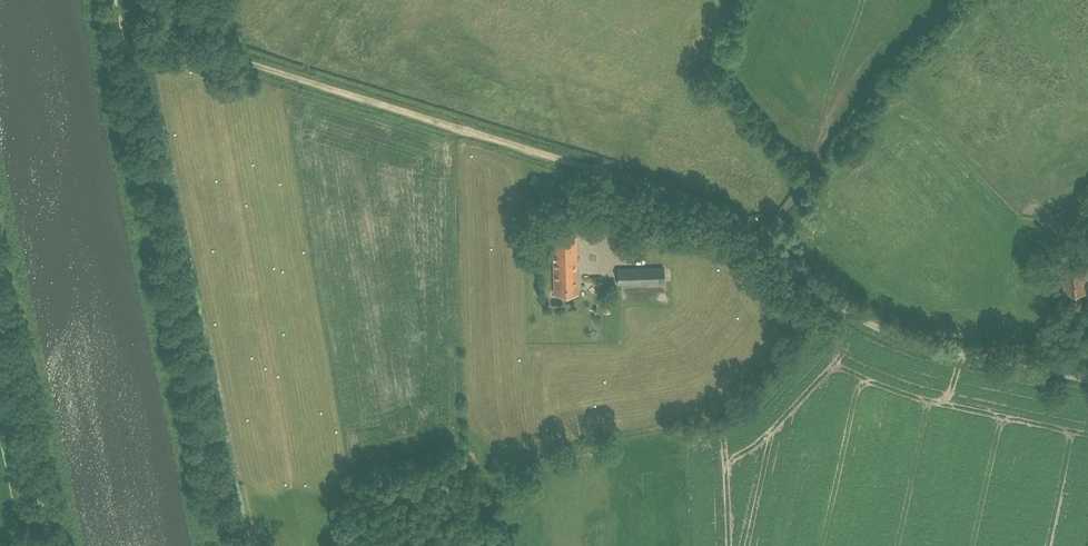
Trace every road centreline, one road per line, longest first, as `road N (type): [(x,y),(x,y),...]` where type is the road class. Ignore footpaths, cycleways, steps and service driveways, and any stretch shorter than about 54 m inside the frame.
road 1 (track): [(826,296),(707,206),(125,31)]
road 2 (track): [(125,31),(240,545)]
road 3 (unclassified): [(1087,382),(928,346),(826,296)]
road 4 (unclassified): [(55,545),(0,295)]

